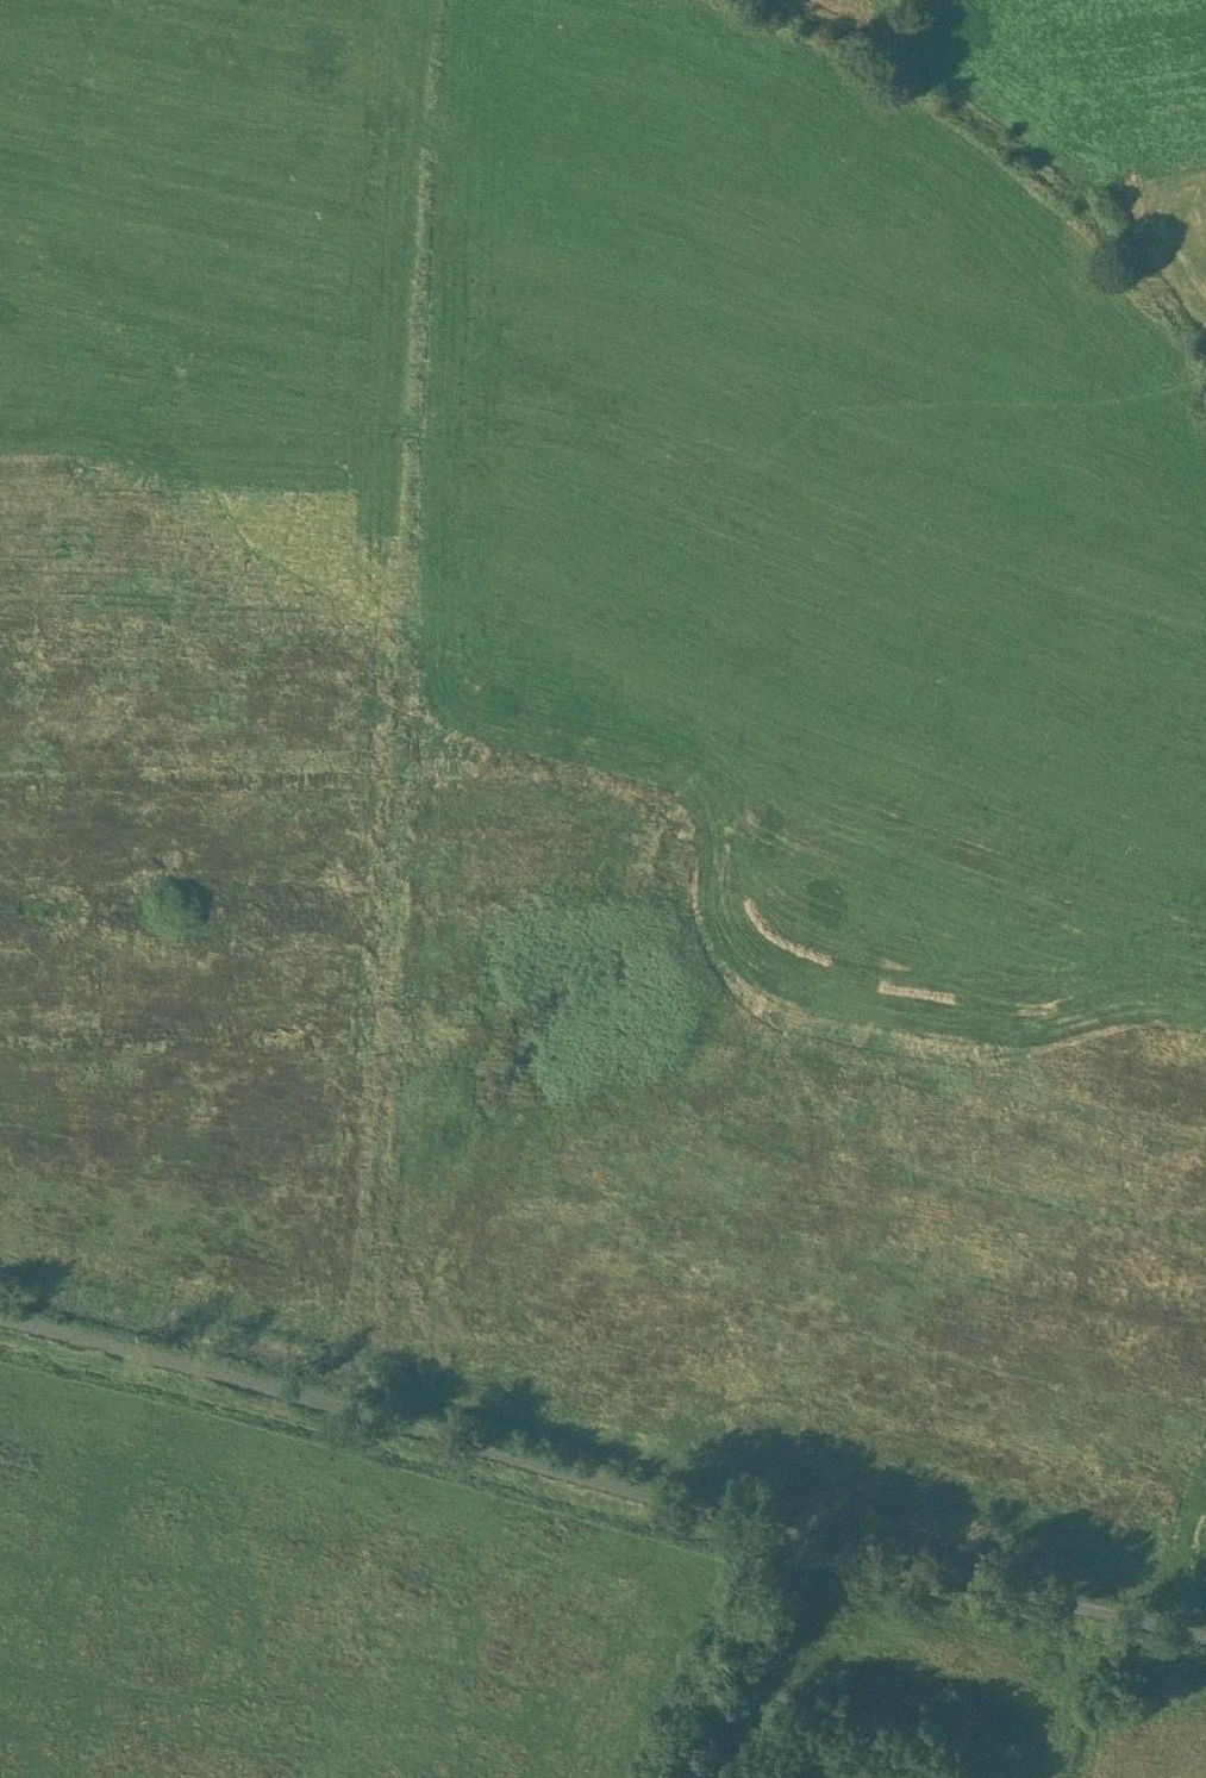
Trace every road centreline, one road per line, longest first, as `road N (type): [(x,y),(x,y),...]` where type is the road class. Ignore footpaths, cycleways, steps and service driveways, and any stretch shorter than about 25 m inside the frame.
road 1 (unclassified): [(0,1321),(1205,1628)]

